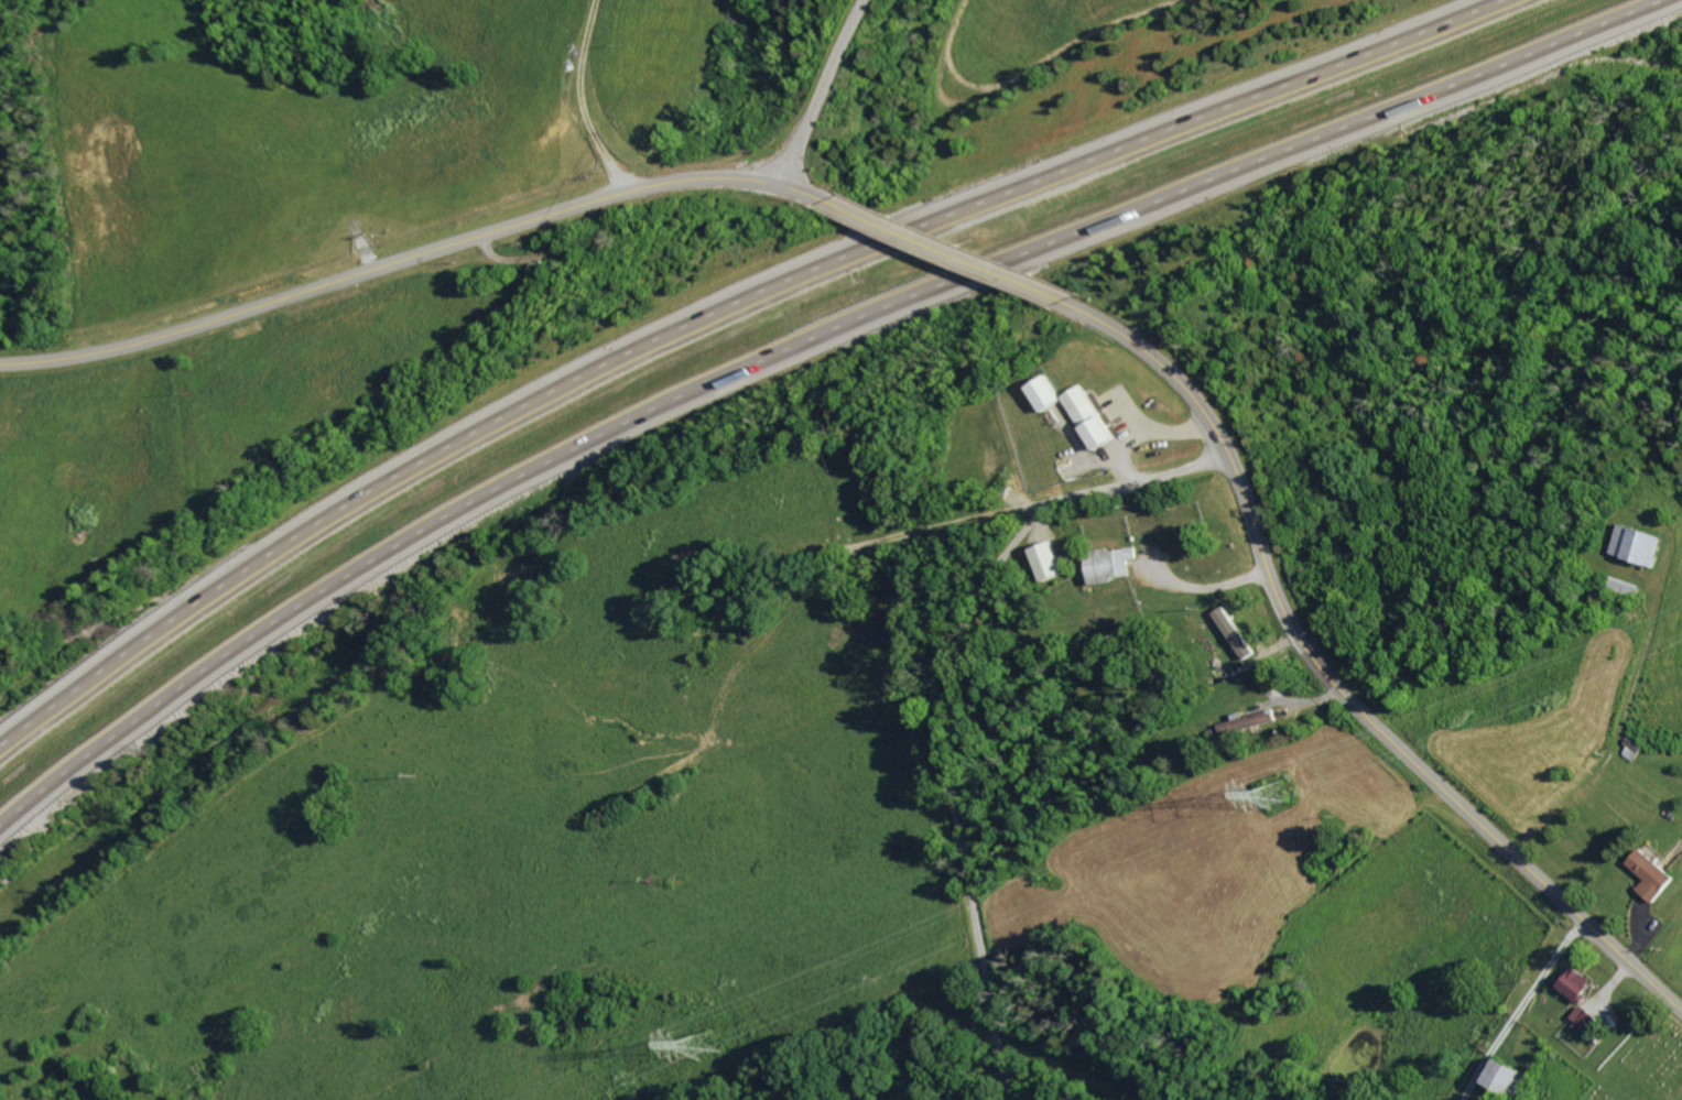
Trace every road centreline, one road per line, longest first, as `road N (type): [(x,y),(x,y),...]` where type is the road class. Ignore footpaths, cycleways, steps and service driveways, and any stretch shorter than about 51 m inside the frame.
road 1 (motorway): [(0,839),(180,695),(473,508),(783,353),(1681,0)]
road 2 (motorway): [(1492,0),(970,203),(682,325),(404,471),(143,639),(0,753)]
road 3 (secondary): [(1681,1010),(1326,671),(1290,616),(1213,423),(1154,360),(1078,312)]
road 4 (secondary): [(821,198),(745,181),(644,188),(139,344),(0,364)]
road 5 (residential): [(980,939),(949,748),(963,644),(987,585),(1056,500),(1229,453)]
road 6 (secondary): [(1078,312),(821,198)]
road 7 (residential): [(782,187),(873,0)]
road 8 (residential): [(1009,1099),(980,939)]

